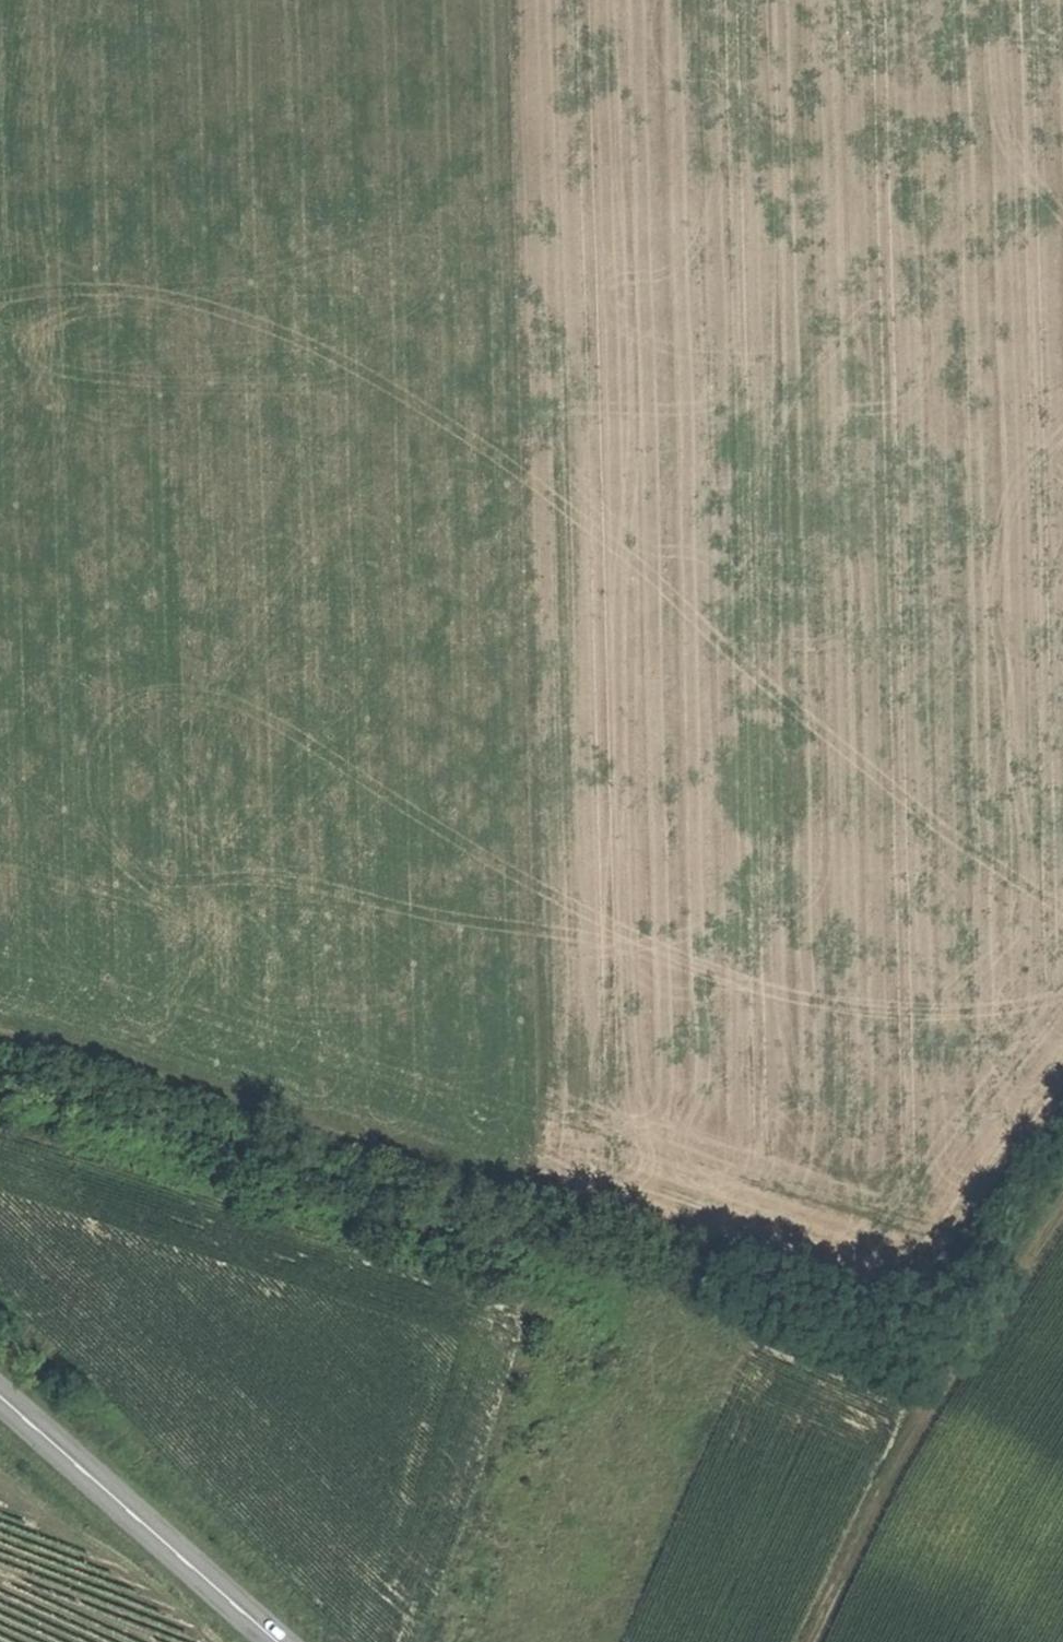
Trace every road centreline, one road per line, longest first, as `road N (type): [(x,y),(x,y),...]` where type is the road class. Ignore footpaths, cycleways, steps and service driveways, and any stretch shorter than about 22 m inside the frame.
road 1 (track): [(813,1641),(935,1391),(1062,1192)]
road 2 (secondary): [(274,1641),(0,1398)]

